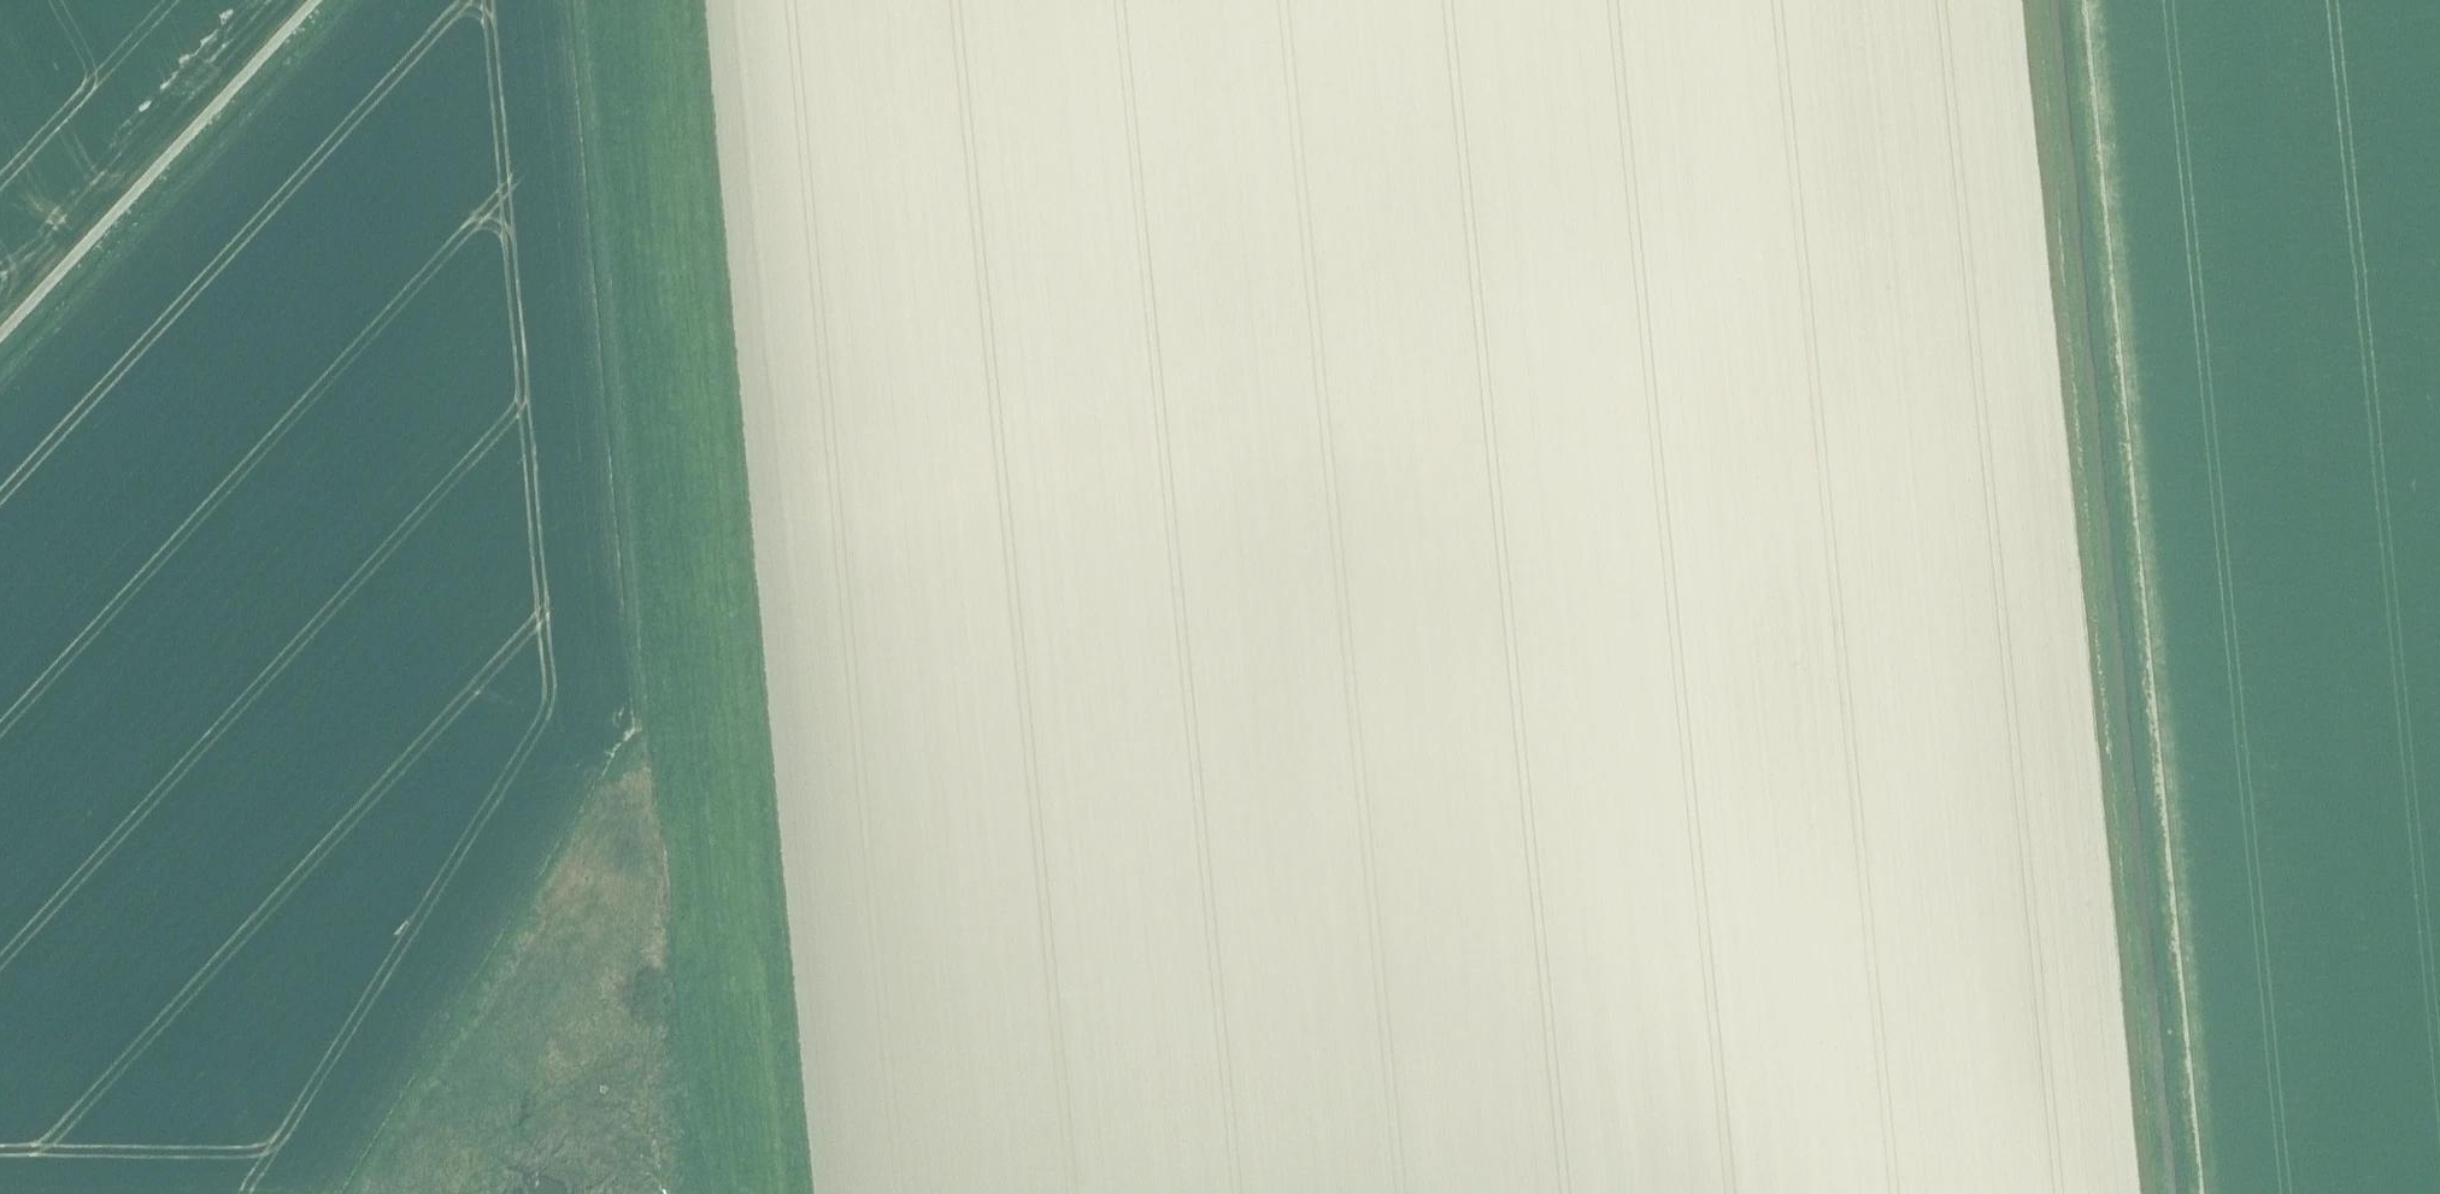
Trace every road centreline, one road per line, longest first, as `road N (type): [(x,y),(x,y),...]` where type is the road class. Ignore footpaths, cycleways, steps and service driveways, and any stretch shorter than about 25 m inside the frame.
road 1 (unclassified): [(0,334),(314,0)]

